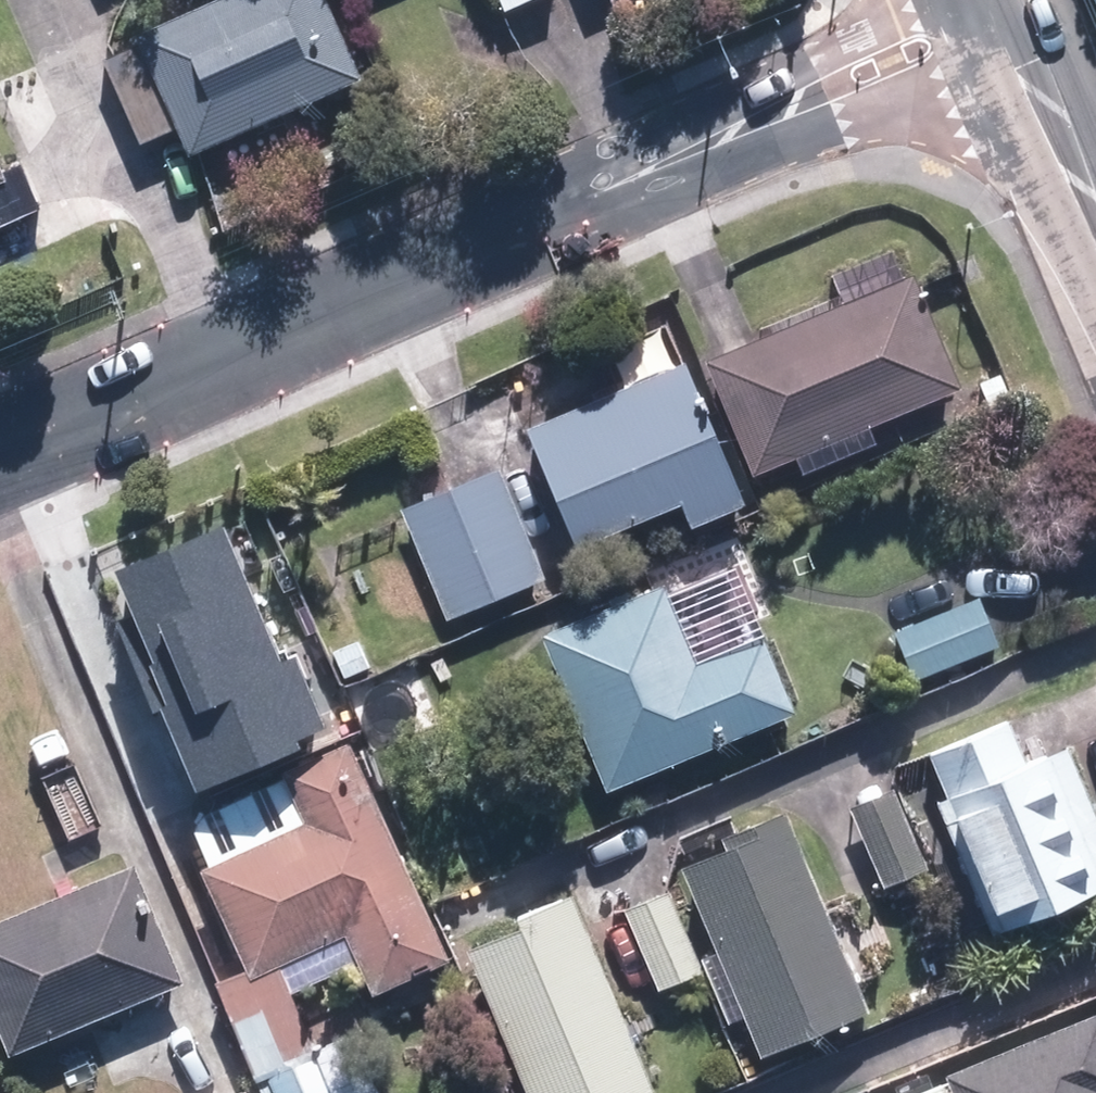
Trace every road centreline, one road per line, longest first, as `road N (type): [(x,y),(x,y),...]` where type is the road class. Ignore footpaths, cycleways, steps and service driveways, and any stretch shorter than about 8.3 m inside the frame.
road 1 (residential): [(0,454),(577,203)]
road 2 (residential): [(1036,66),(820,130),(667,189),(577,203)]
road 3 (residential): [(577,203),(650,140),(913,0)]
road 4 (tertiary): [(1036,66),(1095,207)]

